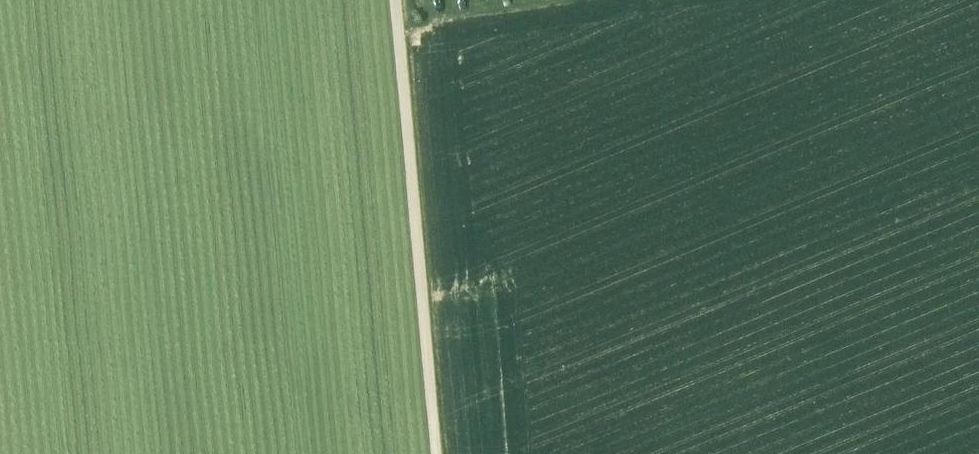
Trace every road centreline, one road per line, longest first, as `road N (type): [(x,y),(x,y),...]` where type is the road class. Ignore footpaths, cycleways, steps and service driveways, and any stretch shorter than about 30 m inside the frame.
road 1 (track): [(397,0),(444,453)]

